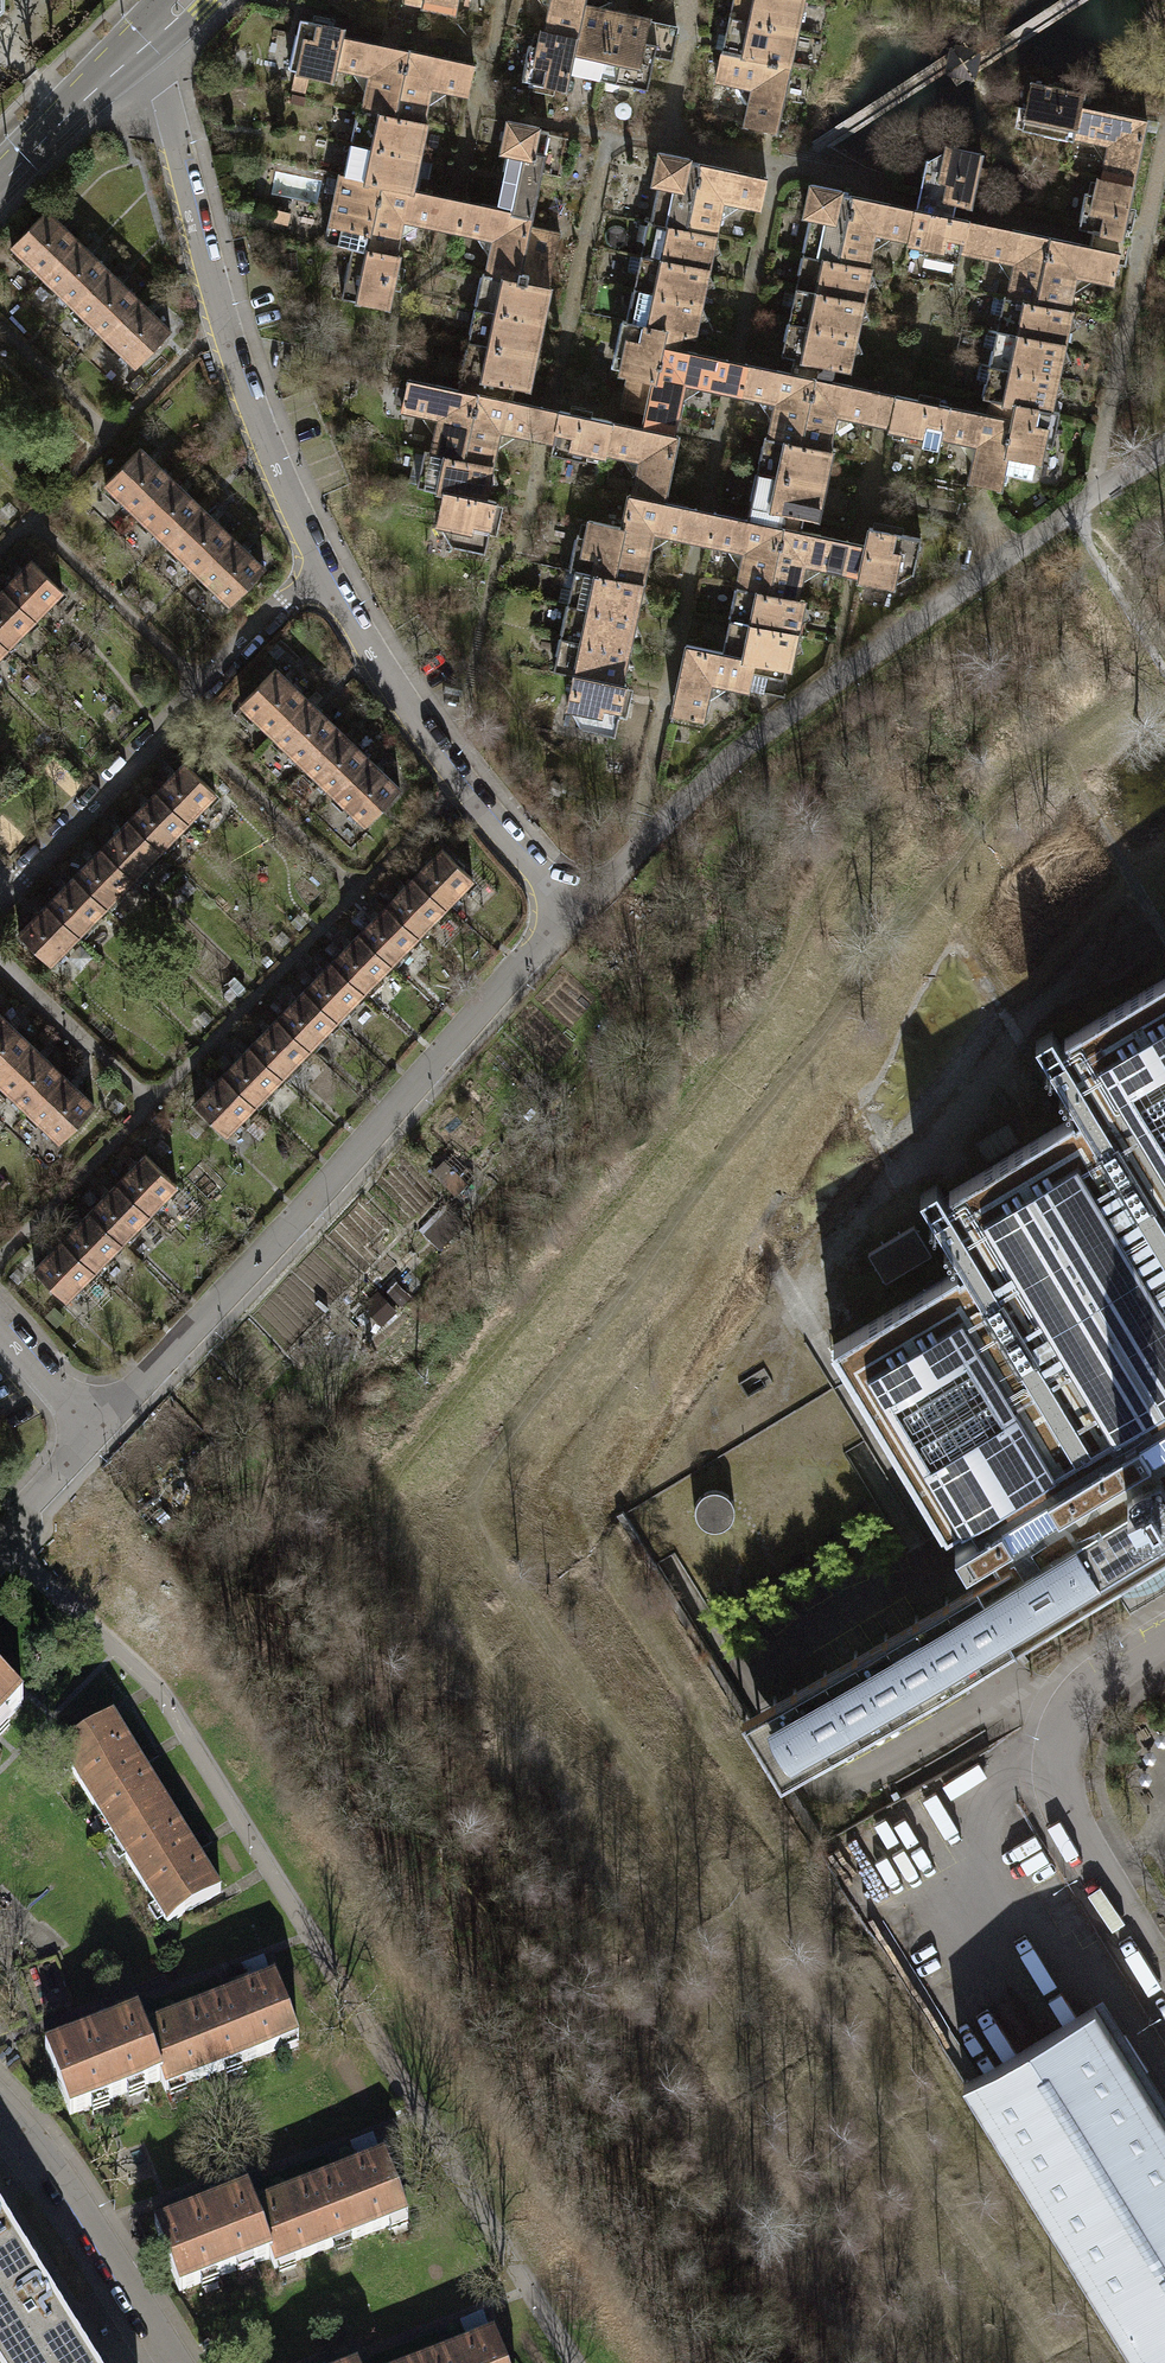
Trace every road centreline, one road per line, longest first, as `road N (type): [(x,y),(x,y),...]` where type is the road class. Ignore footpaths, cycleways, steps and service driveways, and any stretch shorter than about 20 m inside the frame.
road 1 (track): [(1159,664),(963,854),(471,1478),(476,1543),(1049,2362)]
road 2 (unclassified): [(1164,450),(1008,552),(726,758),(568,911)]
road 3 (residential): [(568,911),(94,1430)]
road 4 (track): [(930,894),(1016,1048),(801,1300),(822,1347)]
road 5 (residential): [(135,47),(163,90),(231,350),(321,571)]
road 6 (residential): [(321,571),(278,605),(161,736),(0,895)]
road 7 (residential): [(321,571),(459,786),(568,911)]
road 8 (unclassified): [(1164,1638),(1091,1690),(1068,1728),(1060,1770),(1066,1812),(1164,1976)]
road 9 (residential): [(0,2103),(62,2172),(182,2362)]
road 10 (tertiary): [(135,47),(0,179)]
road 11 (residential): [(0,1327),(94,1430)]

